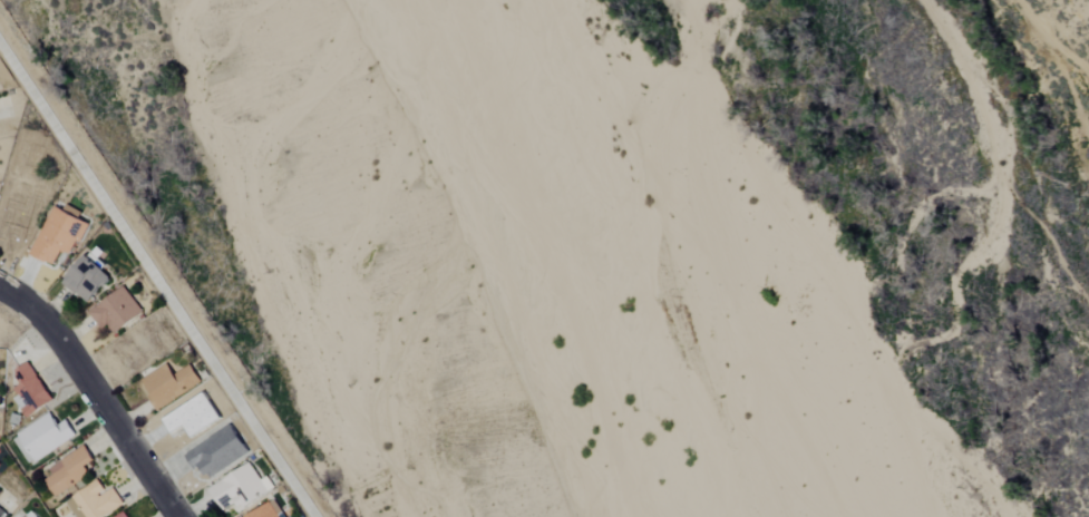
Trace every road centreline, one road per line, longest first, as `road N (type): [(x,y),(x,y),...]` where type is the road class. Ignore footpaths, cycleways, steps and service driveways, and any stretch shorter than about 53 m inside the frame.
road 1 (residential): [(178,516),(60,338),(0,286)]

